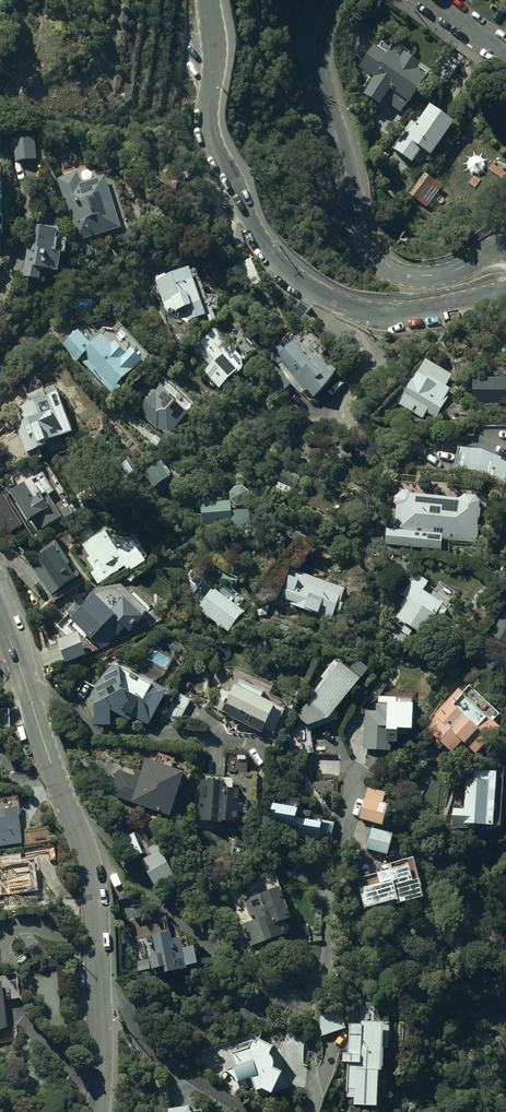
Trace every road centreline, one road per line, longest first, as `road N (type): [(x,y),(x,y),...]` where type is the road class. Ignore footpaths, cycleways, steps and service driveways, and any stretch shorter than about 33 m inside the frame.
road 1 (residential): [(505,289),(385,316),(334,301),(278,263),(245,214),(210,127),(208,0)]
road 2 (residential): [(328,0),(315,54),(372,251),(401,275),(418,276),(505,250)]
road 3 (residential): [(4,626),(87,853),(100,991)]
road 4 (residential): [(247,1111),(159,1058),(117,994),(100,991)]
road 5 (residential): [(100,991),(98,1111)]

